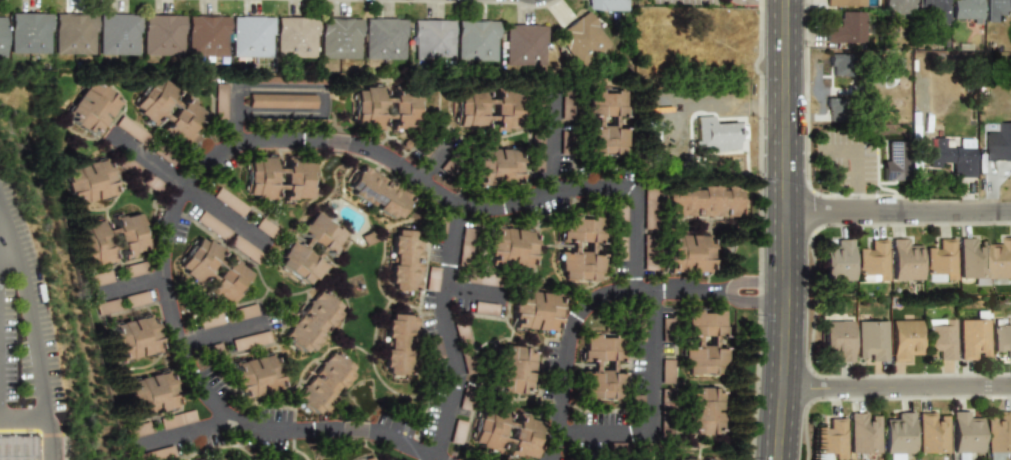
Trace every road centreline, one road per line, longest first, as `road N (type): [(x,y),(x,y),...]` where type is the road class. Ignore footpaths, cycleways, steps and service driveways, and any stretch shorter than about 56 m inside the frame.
road 1 (residential): [(633,290),(634,204),(623,190),(570,185),(475,208),(370,149),(323,139),(232,141),(201,162),(180,186),(156,258),(174,342),(207,400),(246,425),(363,429),(441,459)]
road 2 (secondary): [(779,459),(788,218),(782,0)]
road 3 (residential): [(455,202),(438,304),(450,387),(432,456)]
road 4 (residential): [(554,431),(647,429),(654,292)]
road 5 (residential): [(784,388),(1010,382)]
road 6 (residential): [(788,218),(1010,213)]
road 7 (residential): [(543,459),(575,320),(602,296),(633,290)]
road 8 (residential): [(106,132),(264,245)]
road 9 (residential): [(785,294),(633,290)]
road 10 (residential): [(318,87),(237,86),(232,141)]

